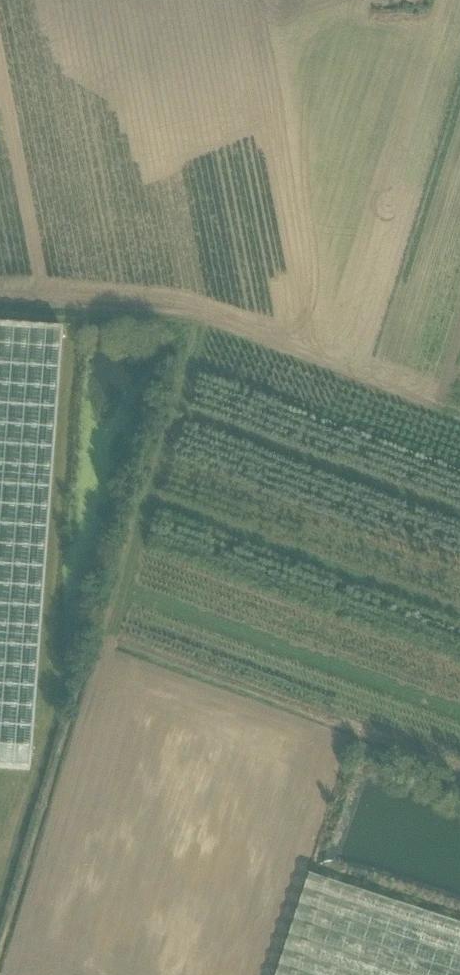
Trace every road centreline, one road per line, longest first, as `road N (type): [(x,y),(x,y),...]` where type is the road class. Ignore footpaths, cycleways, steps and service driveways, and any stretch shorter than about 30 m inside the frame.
road 1 (track): [(83,288),(459,413)]

